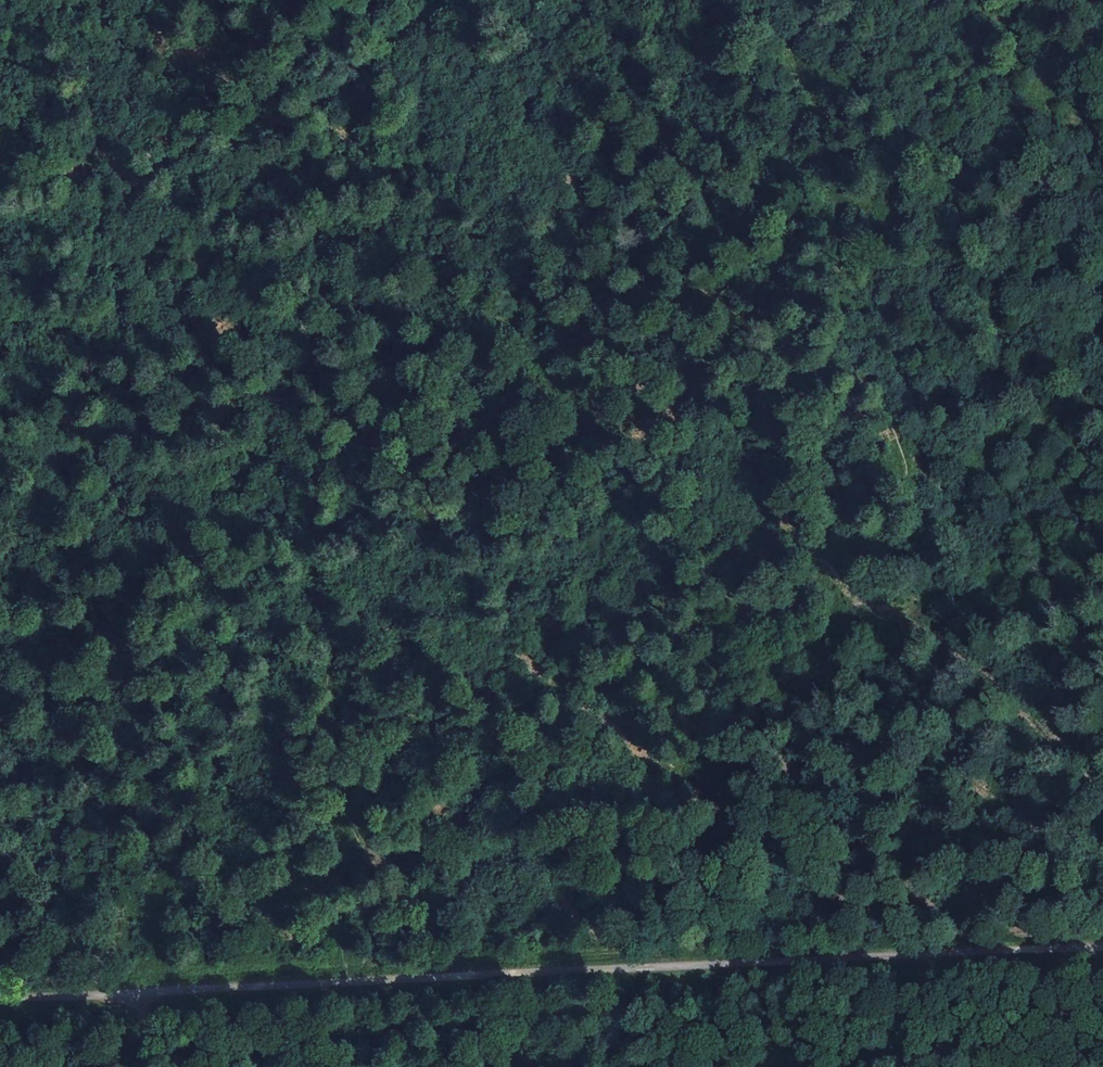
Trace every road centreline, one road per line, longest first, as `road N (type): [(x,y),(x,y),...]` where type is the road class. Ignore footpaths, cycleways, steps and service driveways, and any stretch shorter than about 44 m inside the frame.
road 1 (track): [(1102,951),(355,984)]
road 2 (track): [(355,984),(128,996)]
road 3 (track): [(128,996),(0,1002)]

